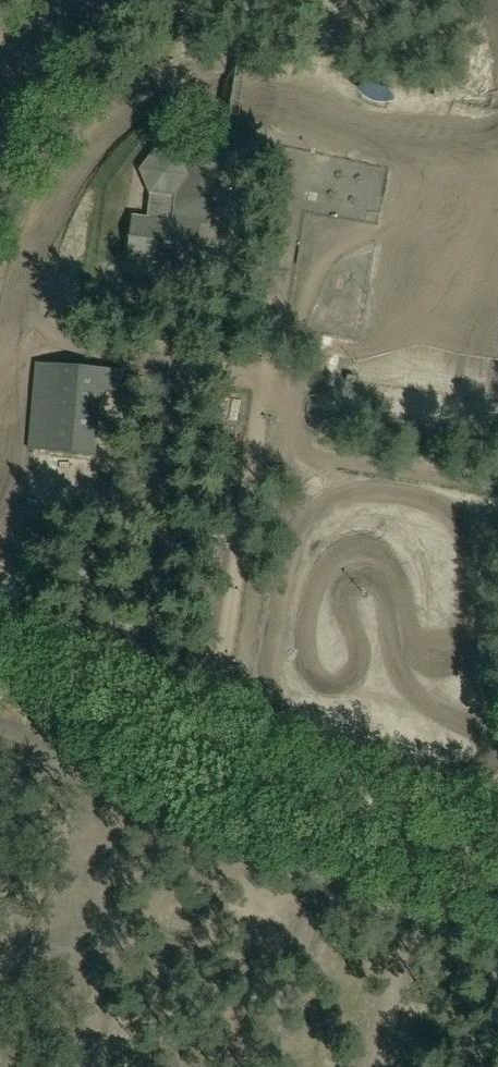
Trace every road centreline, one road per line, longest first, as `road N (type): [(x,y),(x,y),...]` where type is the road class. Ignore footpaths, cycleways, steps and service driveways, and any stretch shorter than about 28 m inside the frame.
road 1 (track): [(264,393),(275,307),(260,283),(215,267),(232,151)]
road 2 (track): [(0,682),(214,766)]

